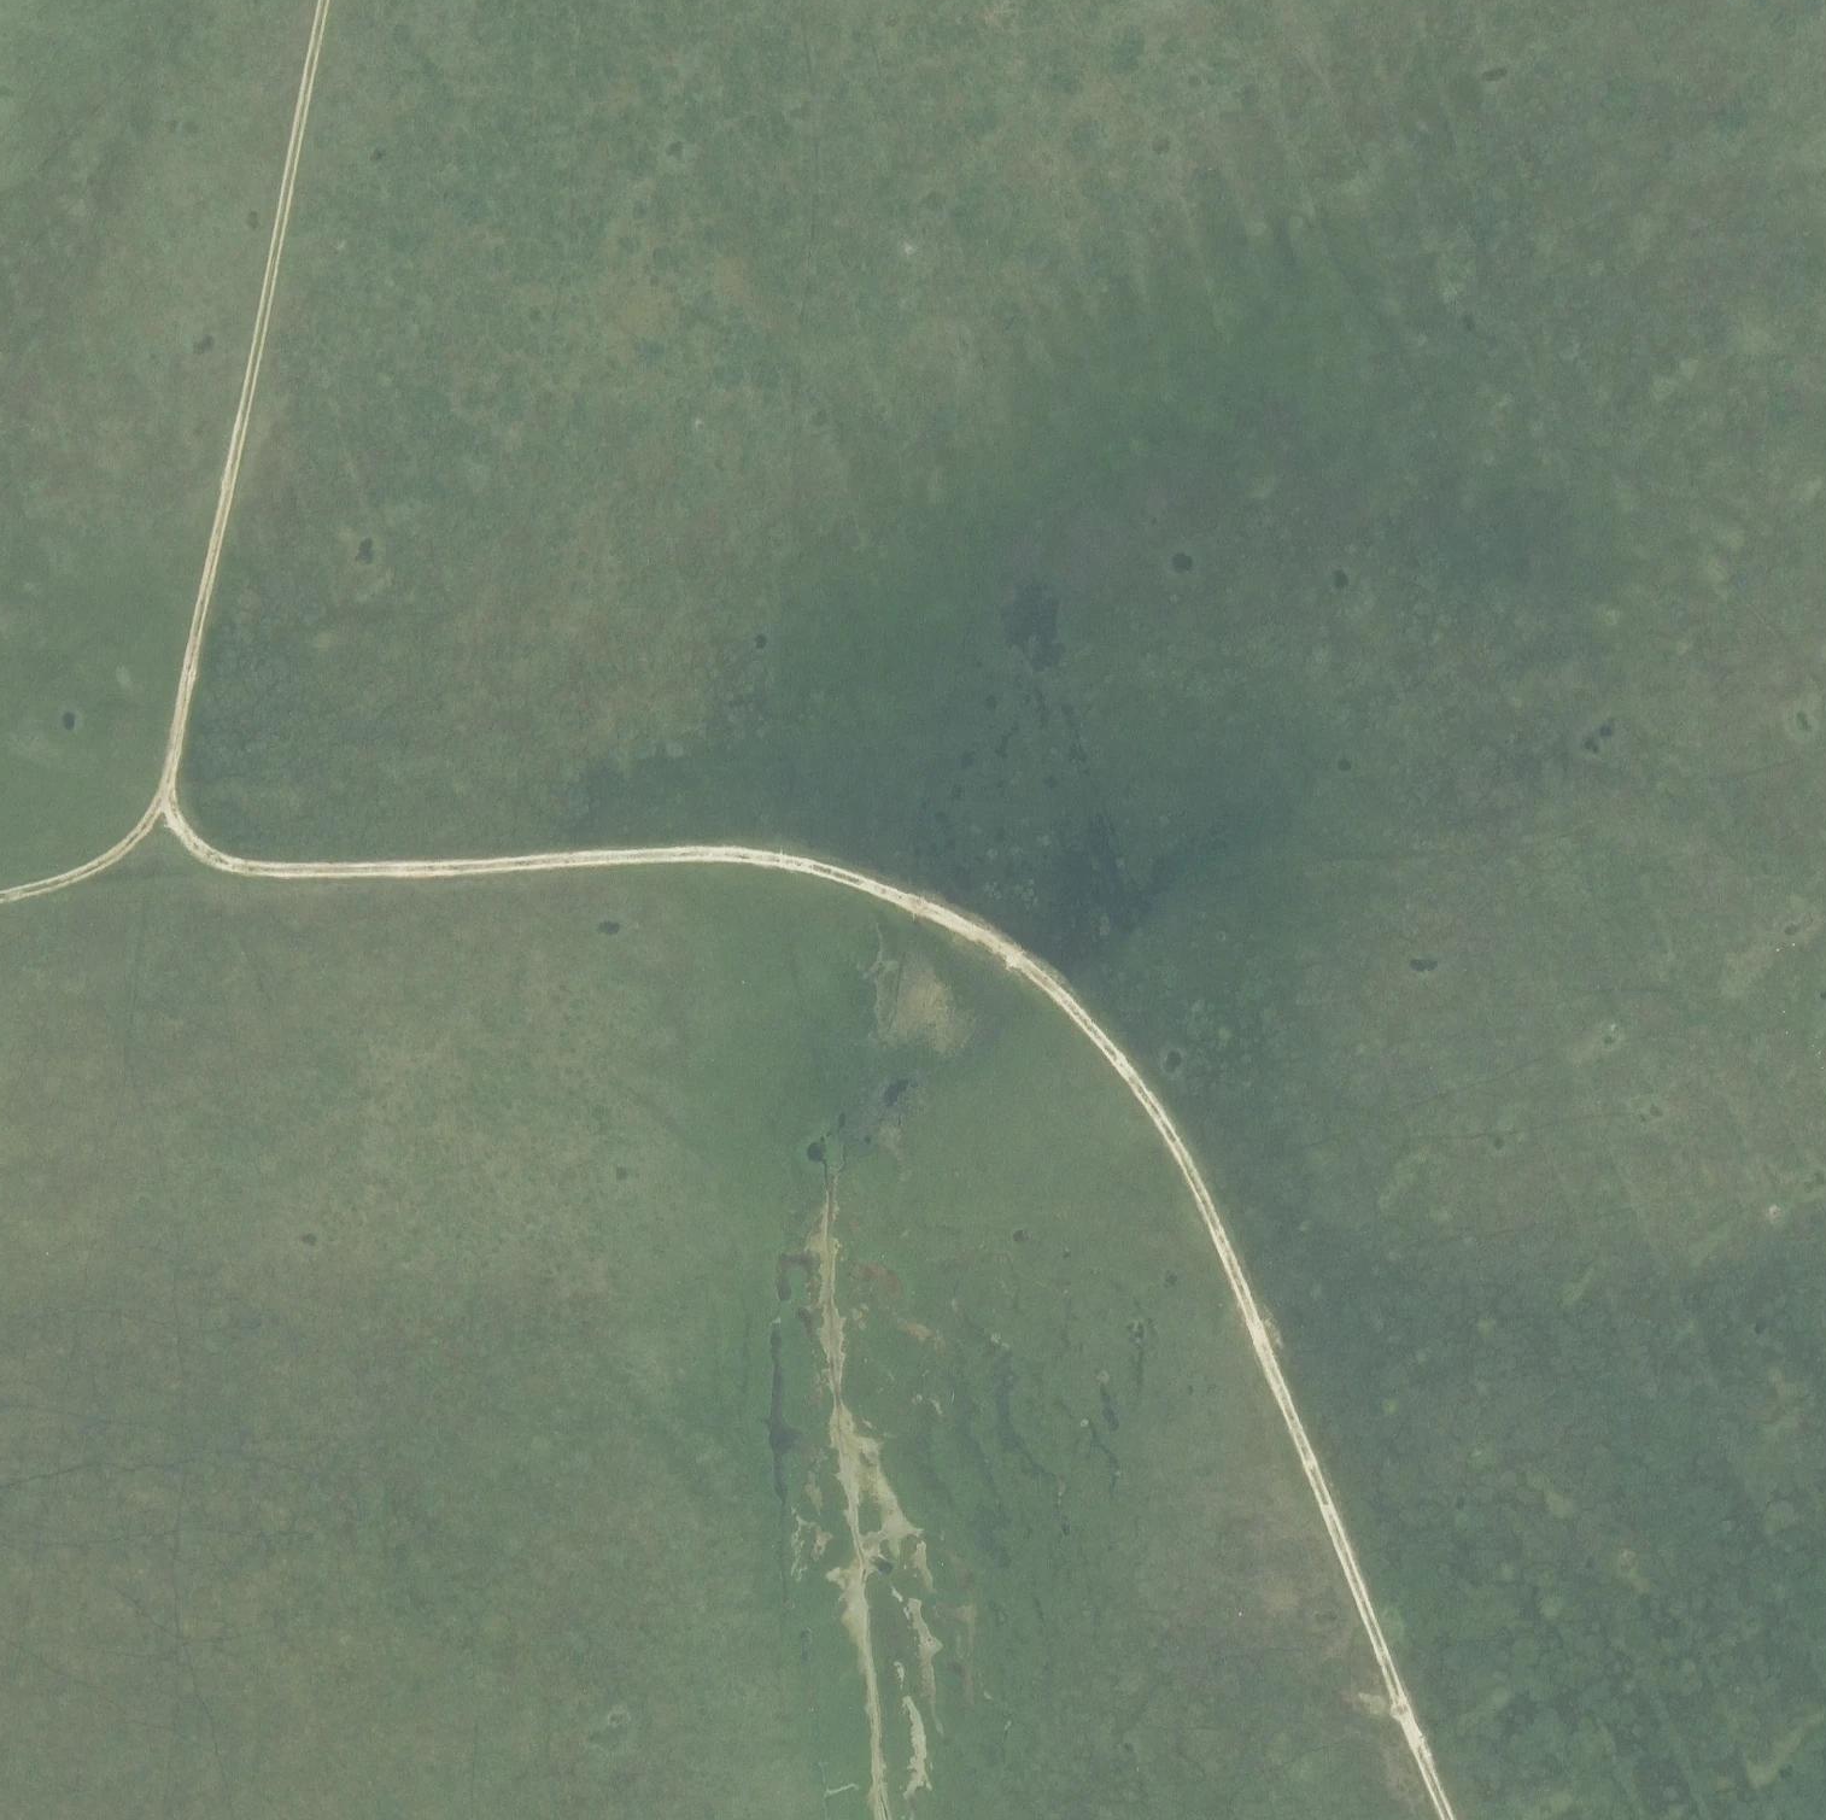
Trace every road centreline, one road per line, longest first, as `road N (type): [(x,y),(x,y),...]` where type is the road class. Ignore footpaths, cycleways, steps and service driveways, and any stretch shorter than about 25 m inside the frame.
road 1 (track): [(116,852),(288,870),(730,855),(815,867),(984,938),(1066,999),(1136,1082),(1188,1168),(1451,1819)]
road 2 (track): [(169,782),(322,0)]
road 3 (track): [(0,896),(67,877),(116,852)]

